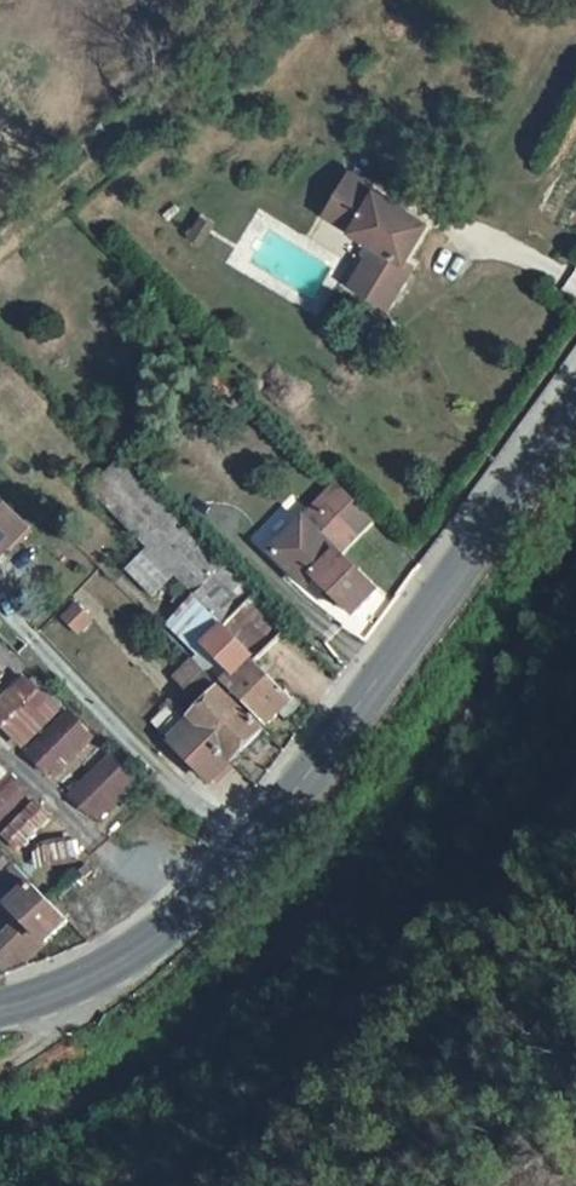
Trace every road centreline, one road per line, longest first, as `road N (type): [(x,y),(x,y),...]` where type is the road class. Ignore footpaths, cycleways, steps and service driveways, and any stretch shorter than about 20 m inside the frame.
road 1 (primary): [(575,404),(394,659),(206,896),(116,966),(0,1008)]

